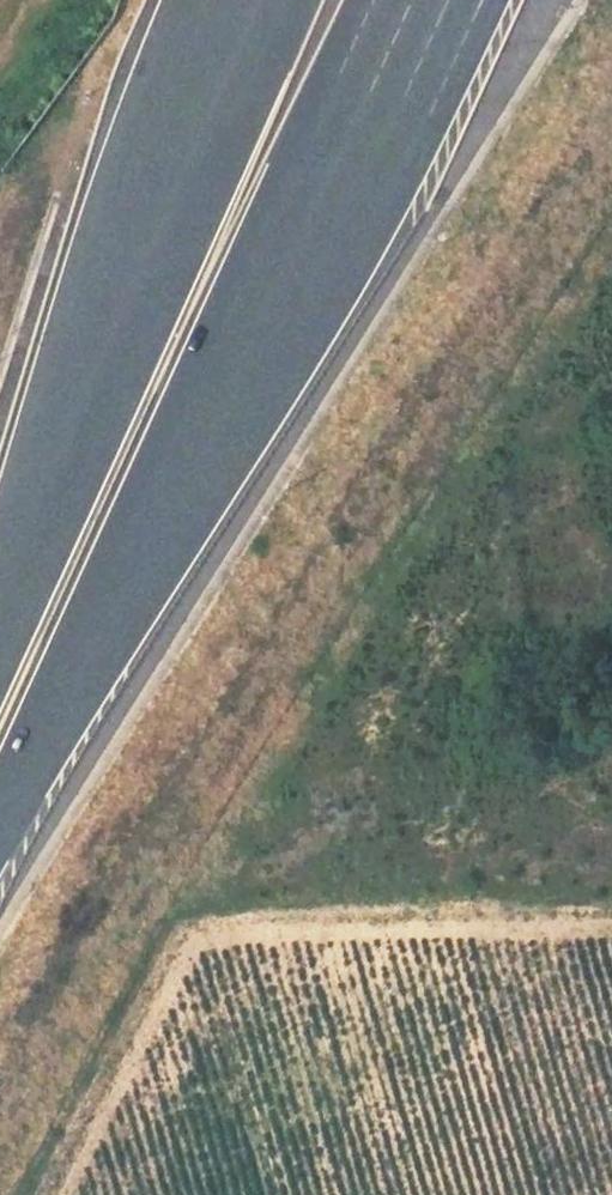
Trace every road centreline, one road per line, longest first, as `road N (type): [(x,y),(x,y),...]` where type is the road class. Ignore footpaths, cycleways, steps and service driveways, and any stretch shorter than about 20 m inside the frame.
road 1 (motorway): [(0,818),(125,598),(430,0)]
road 2 (motorway): [(236,0),(0,611)]

